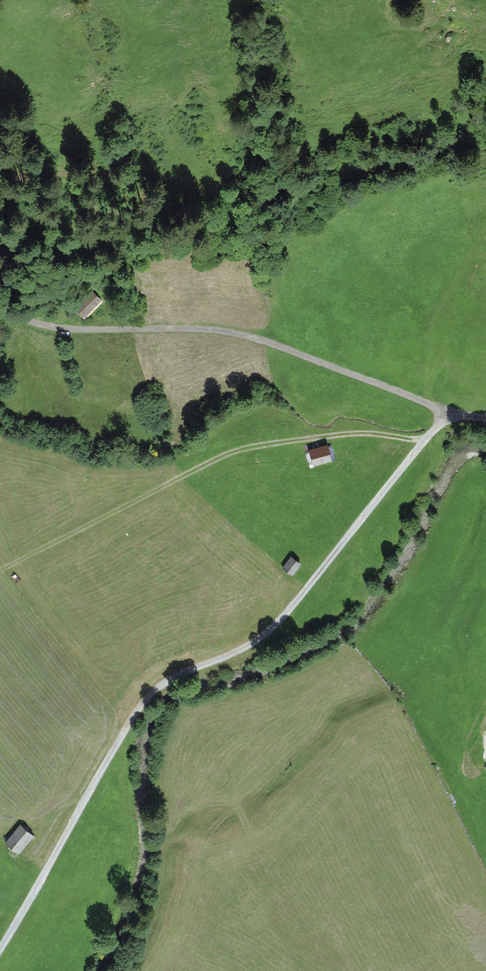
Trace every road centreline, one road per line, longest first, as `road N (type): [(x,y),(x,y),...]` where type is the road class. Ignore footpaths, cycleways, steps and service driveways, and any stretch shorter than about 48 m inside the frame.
road 1 (track): [(0,311),(59,329),(249,338),(448,414)]
road 2 (track): [(423,445),(350,434),(234,451),(0,570)]

